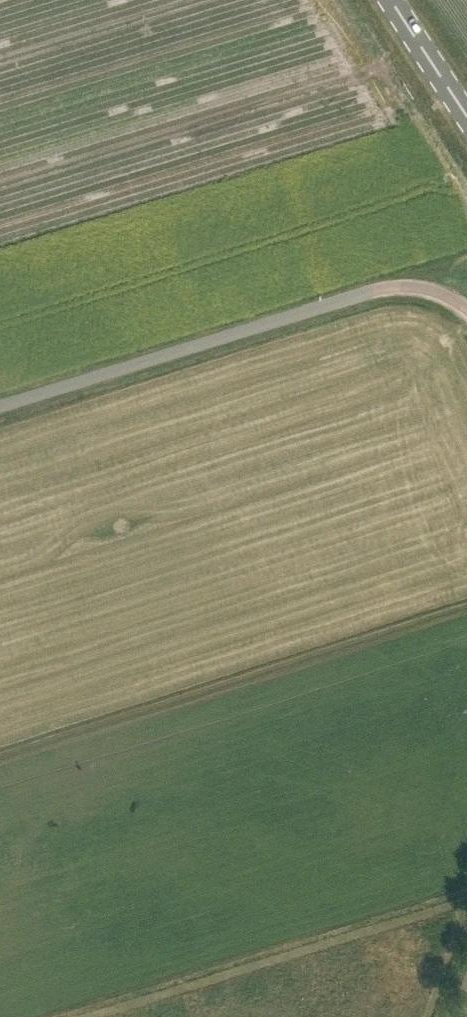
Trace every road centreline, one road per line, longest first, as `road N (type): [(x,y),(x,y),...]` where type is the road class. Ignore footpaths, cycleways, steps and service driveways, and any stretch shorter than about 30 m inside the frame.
road 1 (unclassified): [(0,406),(384,287),(418,285),(466,312)]
road 2 (primary): [(466,113),(393,0)]

